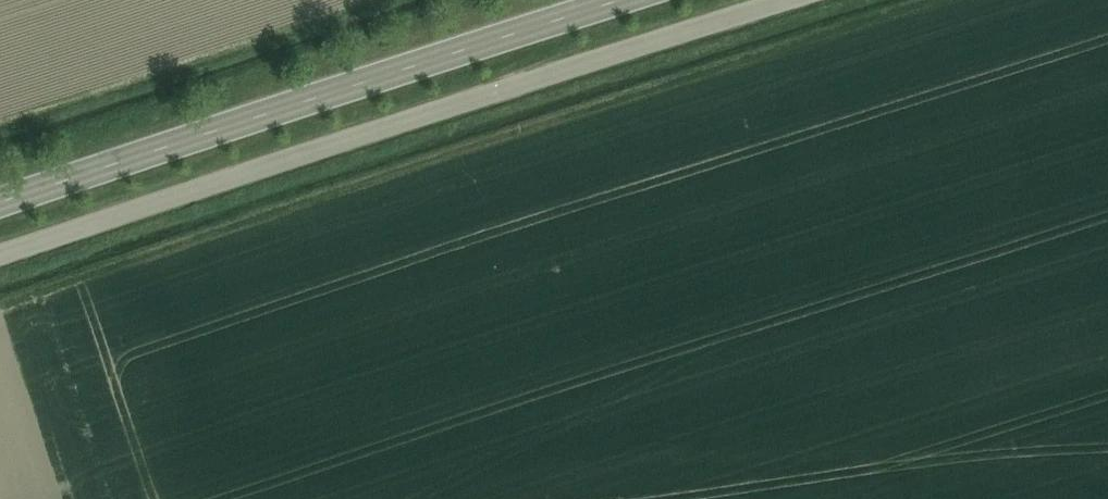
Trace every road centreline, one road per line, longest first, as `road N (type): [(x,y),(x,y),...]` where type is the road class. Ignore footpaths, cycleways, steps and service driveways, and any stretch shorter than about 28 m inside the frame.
road 1 (unclassified): [(0,255),(788,0)]
road 2 (secondary): [(49,187),(637,0)]

